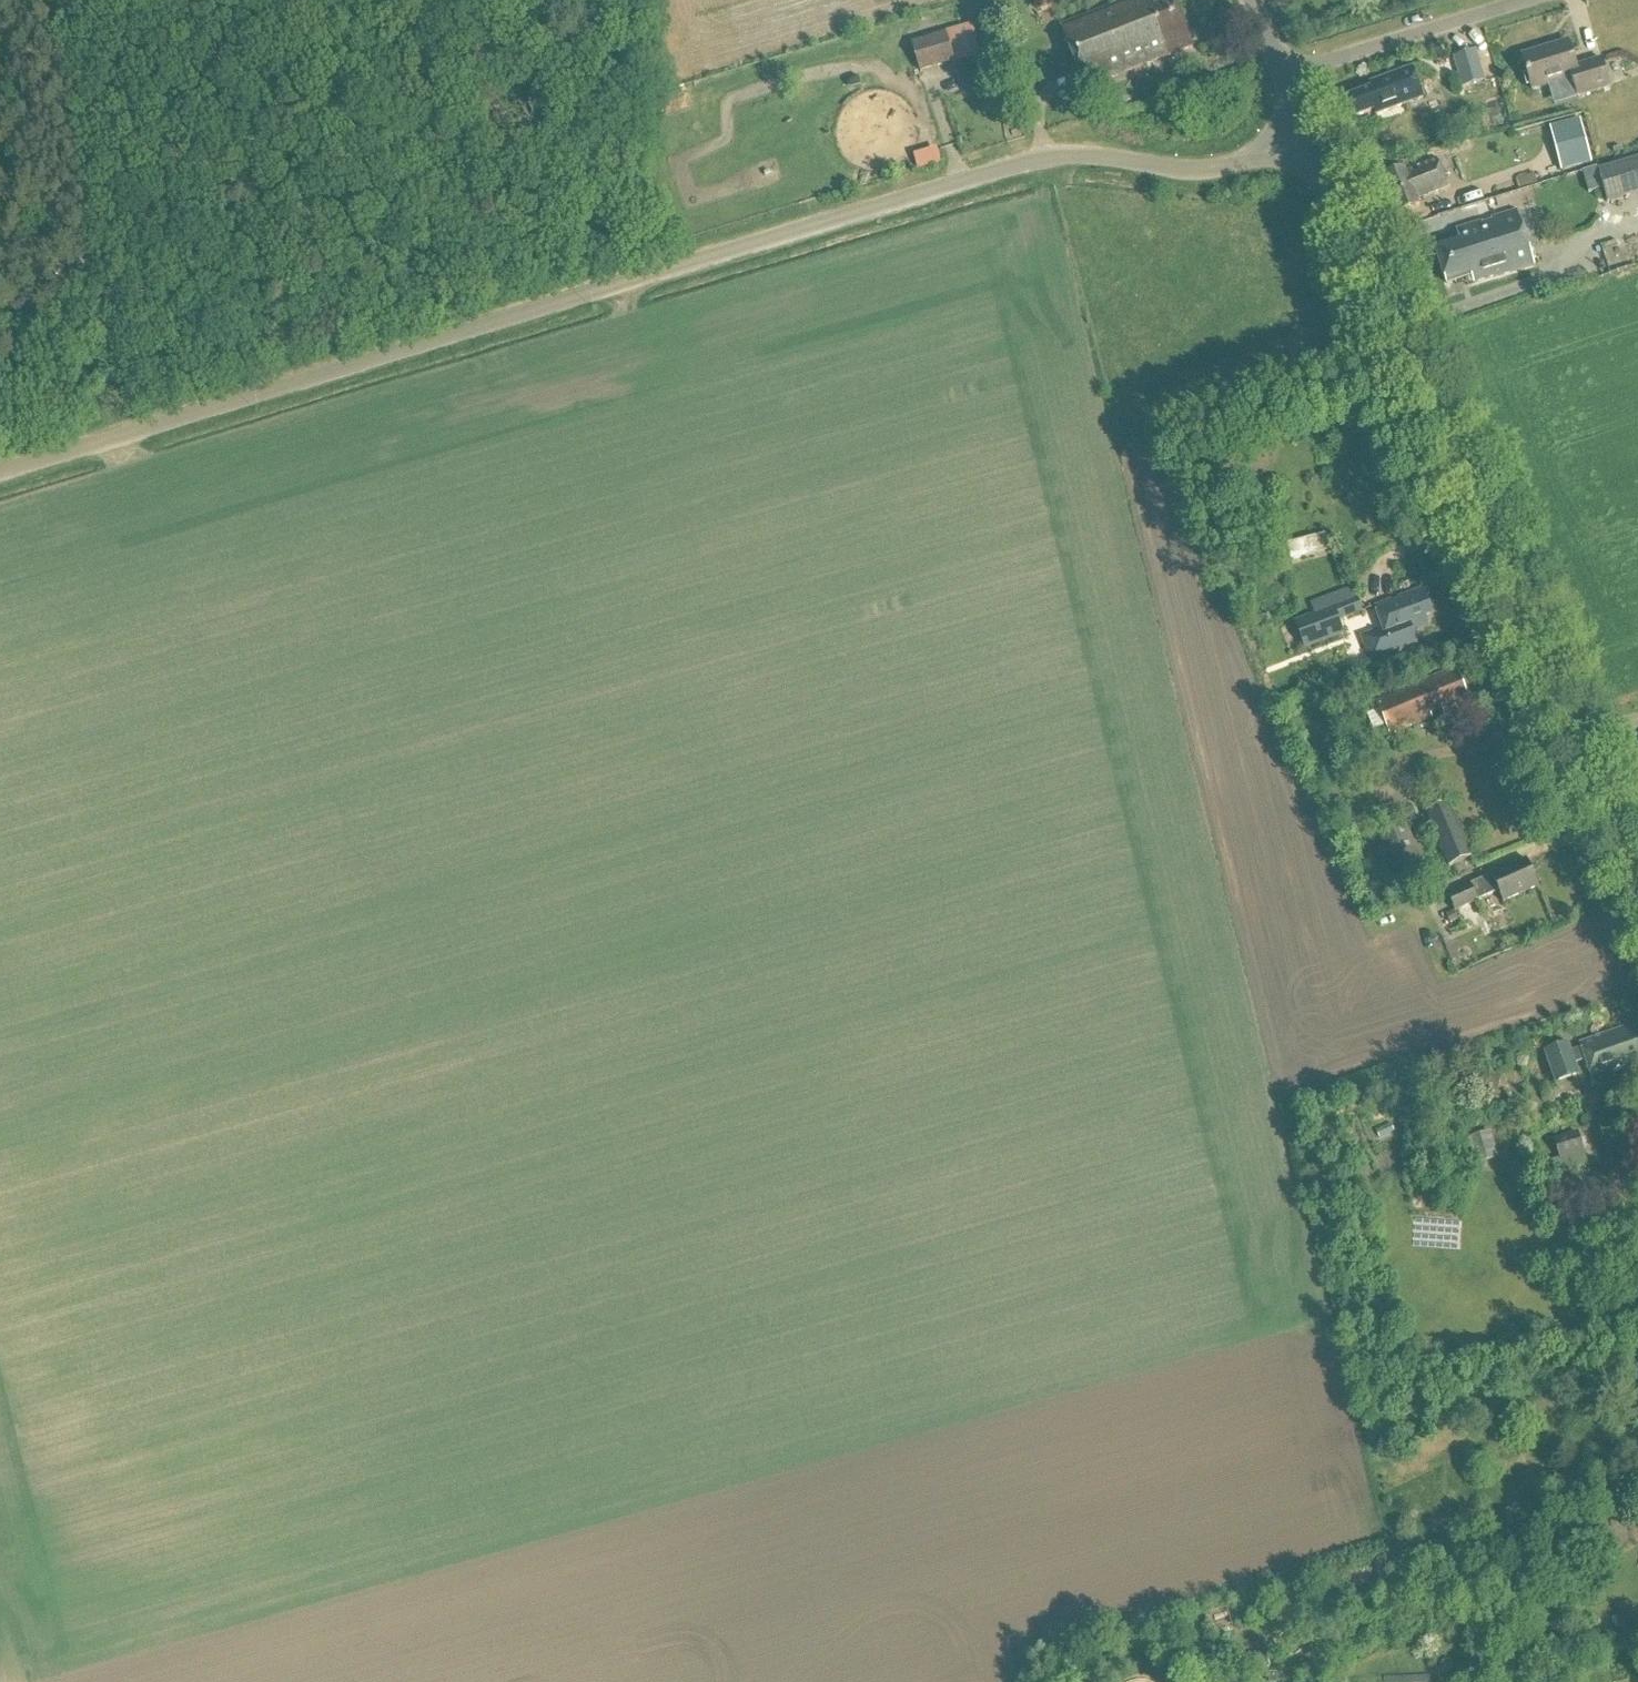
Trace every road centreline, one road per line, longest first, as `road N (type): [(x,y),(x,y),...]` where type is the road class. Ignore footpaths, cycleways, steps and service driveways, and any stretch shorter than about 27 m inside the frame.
road 1 (unclassified): [(0,473),(1050,158),(1187,173),(1307,141)]
road 2 (tertiary): [(1637,888),(1307,141)]
road 3 (unclassified): [(1282,77),(1535,0)]

